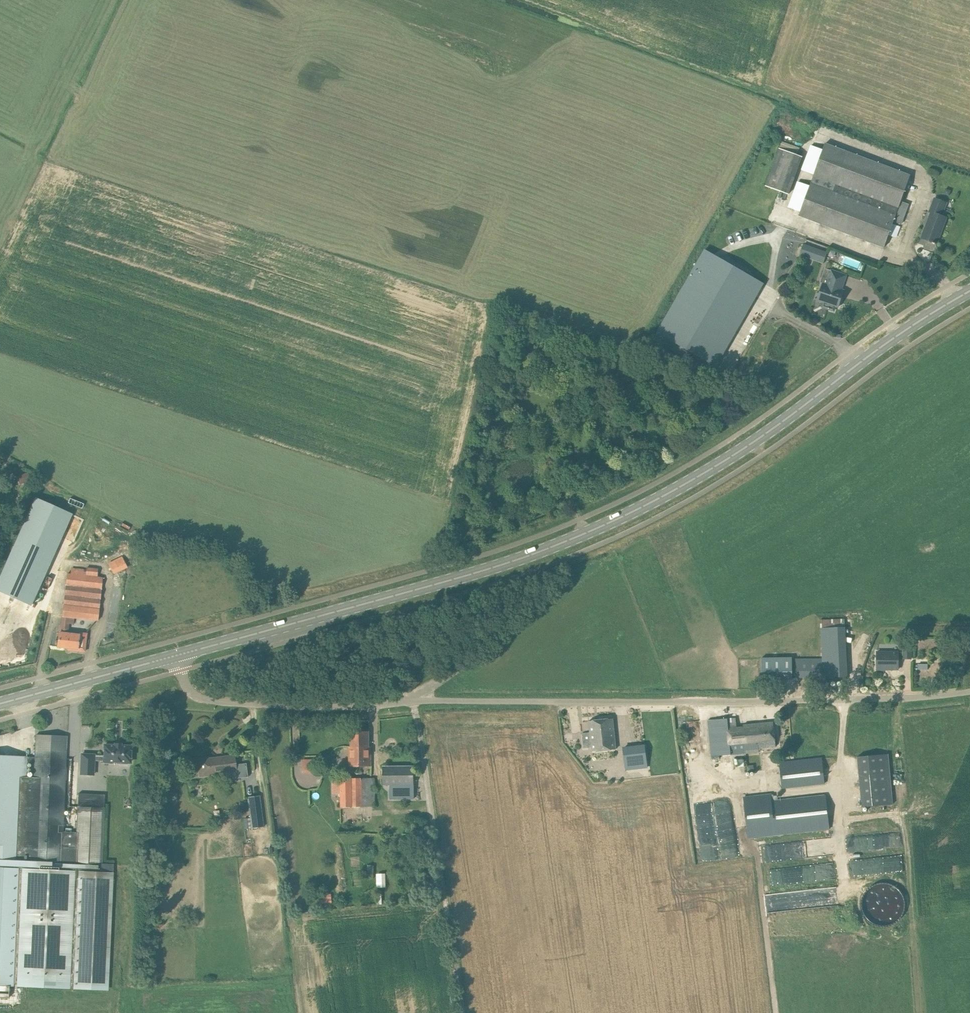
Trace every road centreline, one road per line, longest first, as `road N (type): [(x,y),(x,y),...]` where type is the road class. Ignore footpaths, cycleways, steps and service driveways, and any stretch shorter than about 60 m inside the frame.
road 1 (unclassified): [(177,657),(187,688),(200,699),(294,708),(734,704),(969,693)]
road 2 (secondary): [(177,657),(447,584),(607,526),(722,465),(856,366)]
road 3 (track): [(415,702),(462,1012)]
road 4 (track): [(903,813),(920,1012)]
road 5 (secondary): [(0,706),(177,657)]
road 6 (track): [(776,1012),(756,854)]

